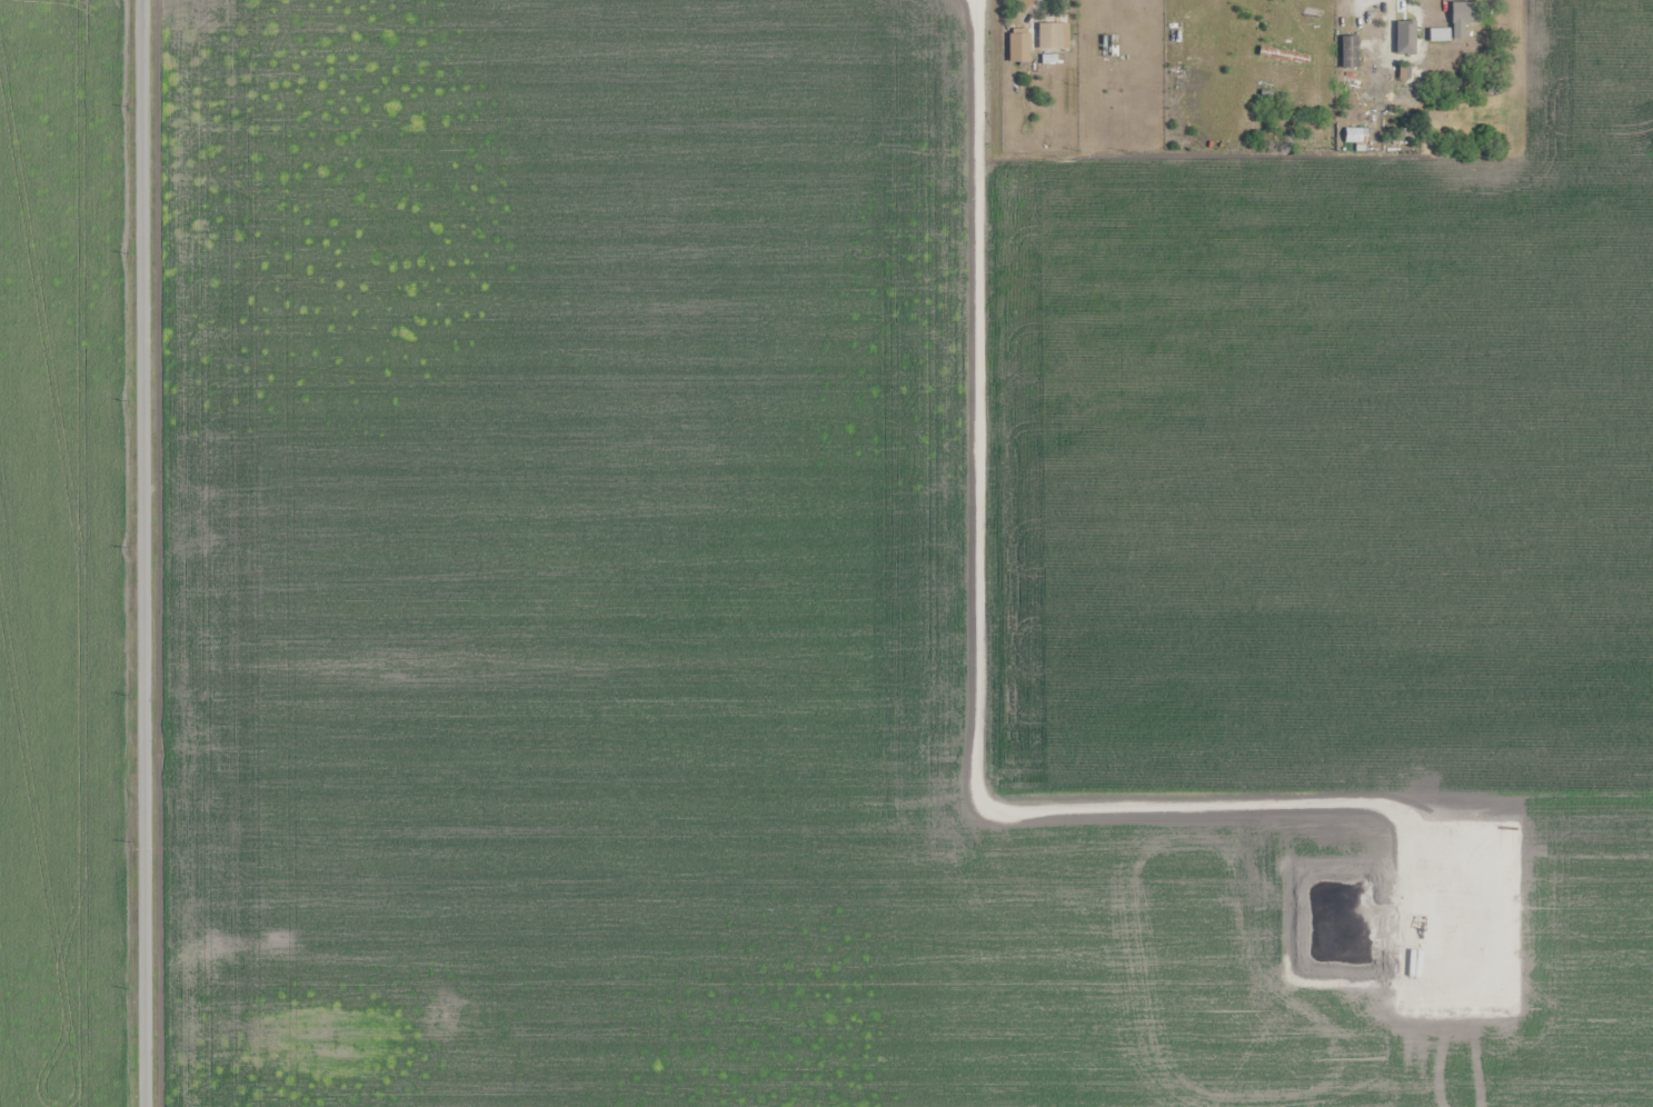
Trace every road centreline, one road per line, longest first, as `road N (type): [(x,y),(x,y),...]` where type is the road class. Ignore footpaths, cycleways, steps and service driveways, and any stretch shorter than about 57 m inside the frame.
road 1 (residential): [(142,0),(145,1106)]

